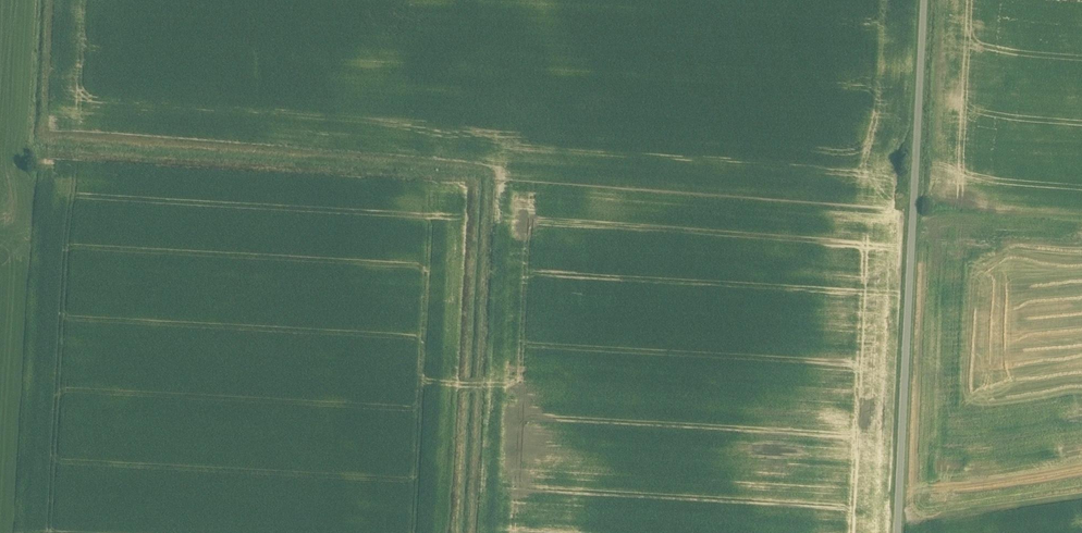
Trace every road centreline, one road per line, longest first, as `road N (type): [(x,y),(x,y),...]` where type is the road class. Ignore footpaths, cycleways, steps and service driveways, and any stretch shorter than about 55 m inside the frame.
road 1 (unclassified): [(900,532),(926,0)]

